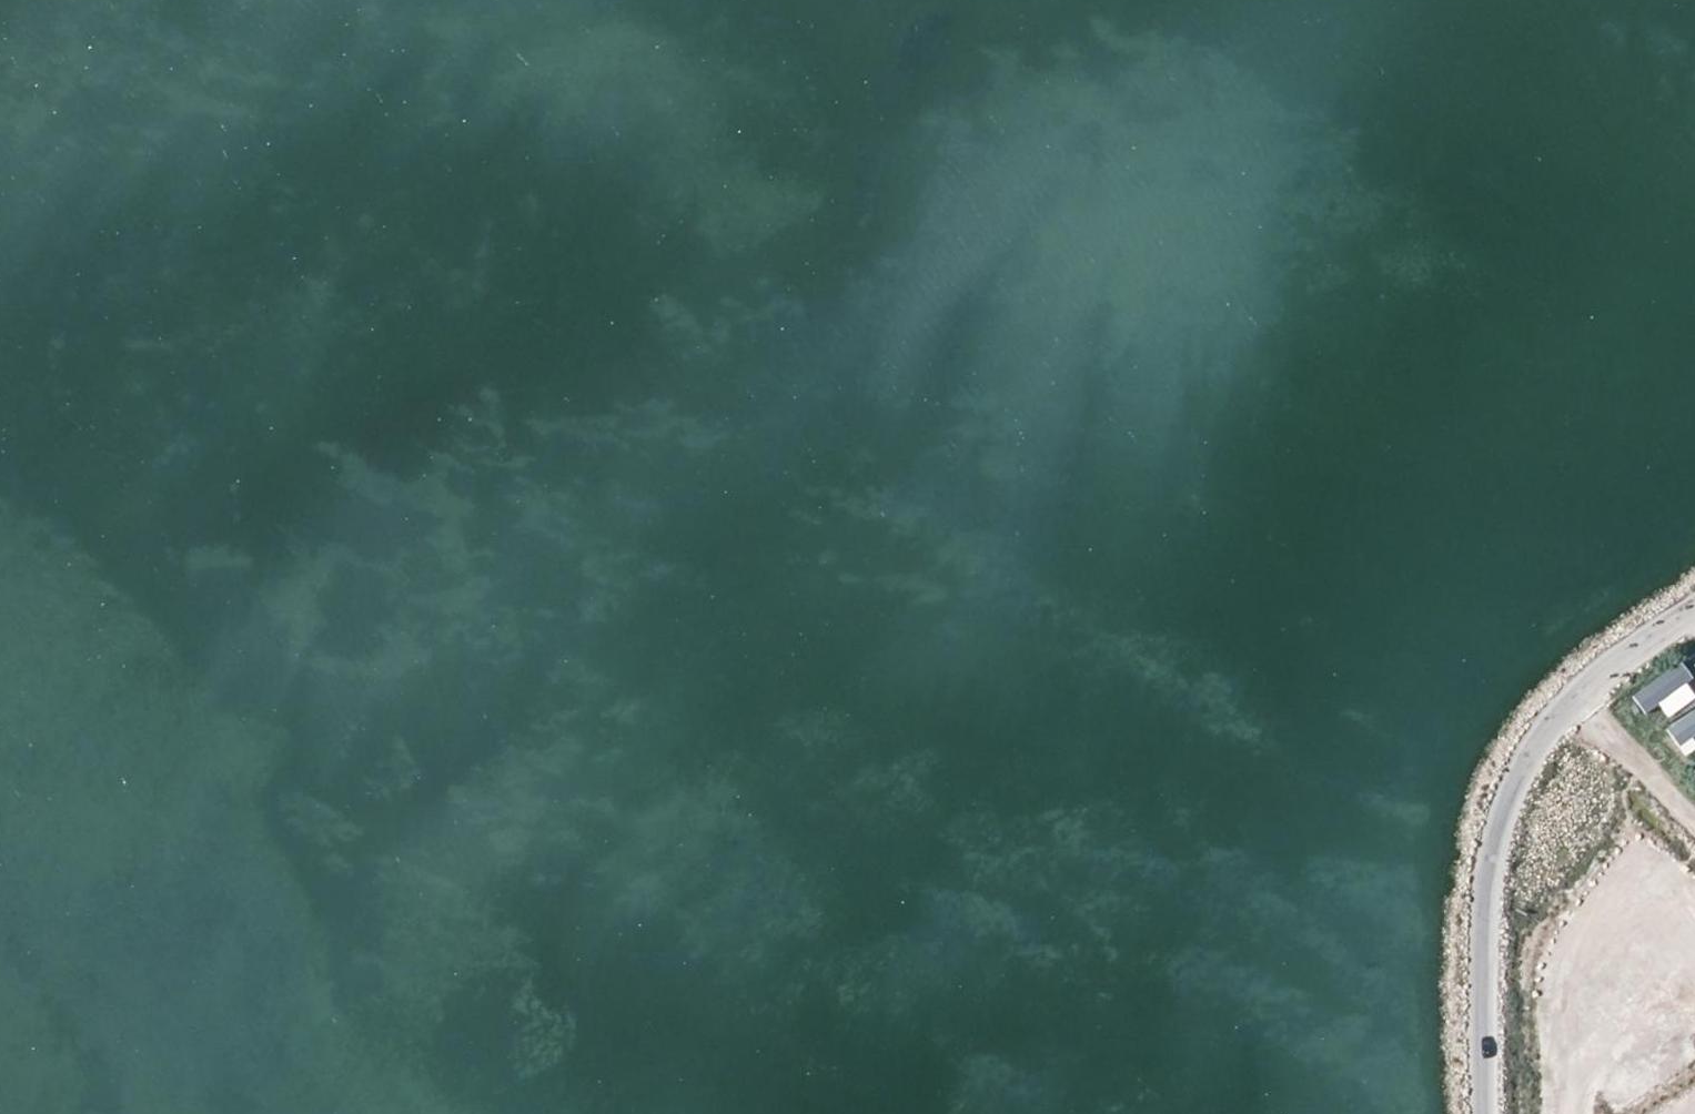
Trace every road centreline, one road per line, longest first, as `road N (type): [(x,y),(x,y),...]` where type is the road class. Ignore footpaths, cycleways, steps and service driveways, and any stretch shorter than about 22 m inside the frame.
road 1 (unclassified): [(1489,1113),(1488,868),(1515,786),(1587,686),(1694,611)]

